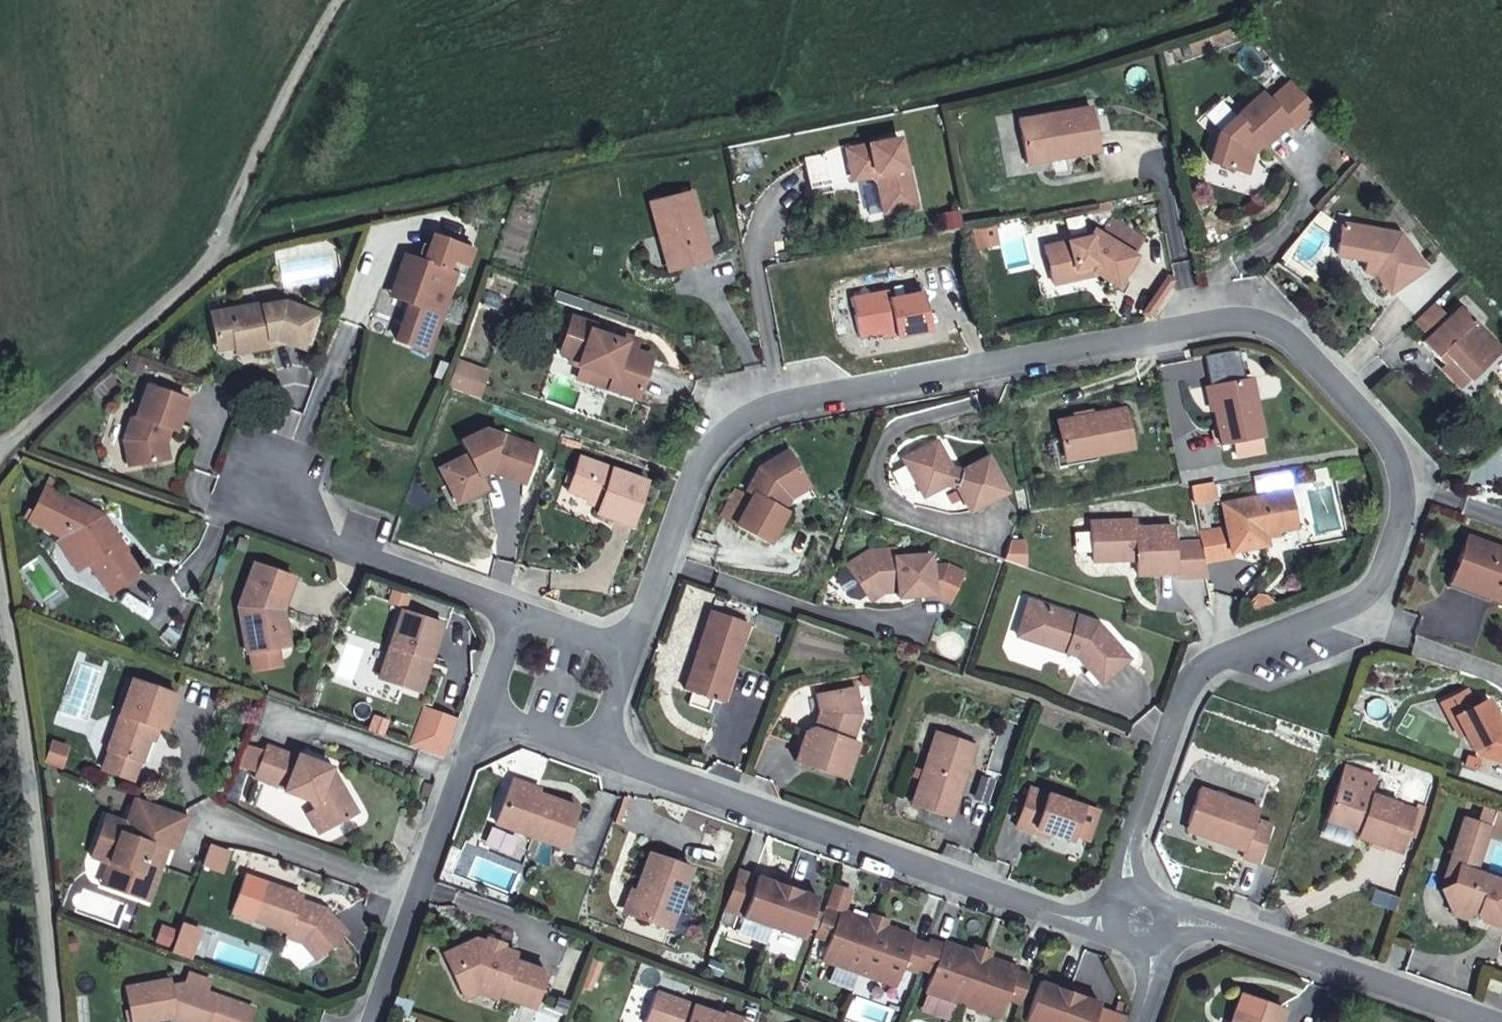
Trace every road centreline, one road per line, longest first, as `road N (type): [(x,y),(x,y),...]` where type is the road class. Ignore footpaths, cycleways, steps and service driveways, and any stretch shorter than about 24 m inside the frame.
road 1 (residential): [(561,684),(651,604),(706,456),(761,409),(1236,323),(1290,335),(1397,449),(1407,498),(1377,597),(1199,669),(1134,845),(1144,920)]
road 2 (residential): [(1144,920),(1058,916),(630,767),(561,684)]
road 3 (residential): [(267,452),(225,509),(506,603),(561,684)]
road 4 (residential): [(0,571),(61,1021)]
road 5 (residential): [(366,1021),(461,761),(561,684)]
road 6 (residential): [(1492,1021),(1223,925),(1144,920)]
road 7 (residential): [(222,248),(0,467)]
road 8 (track): [(222,248),(301,50),(334,0)]

